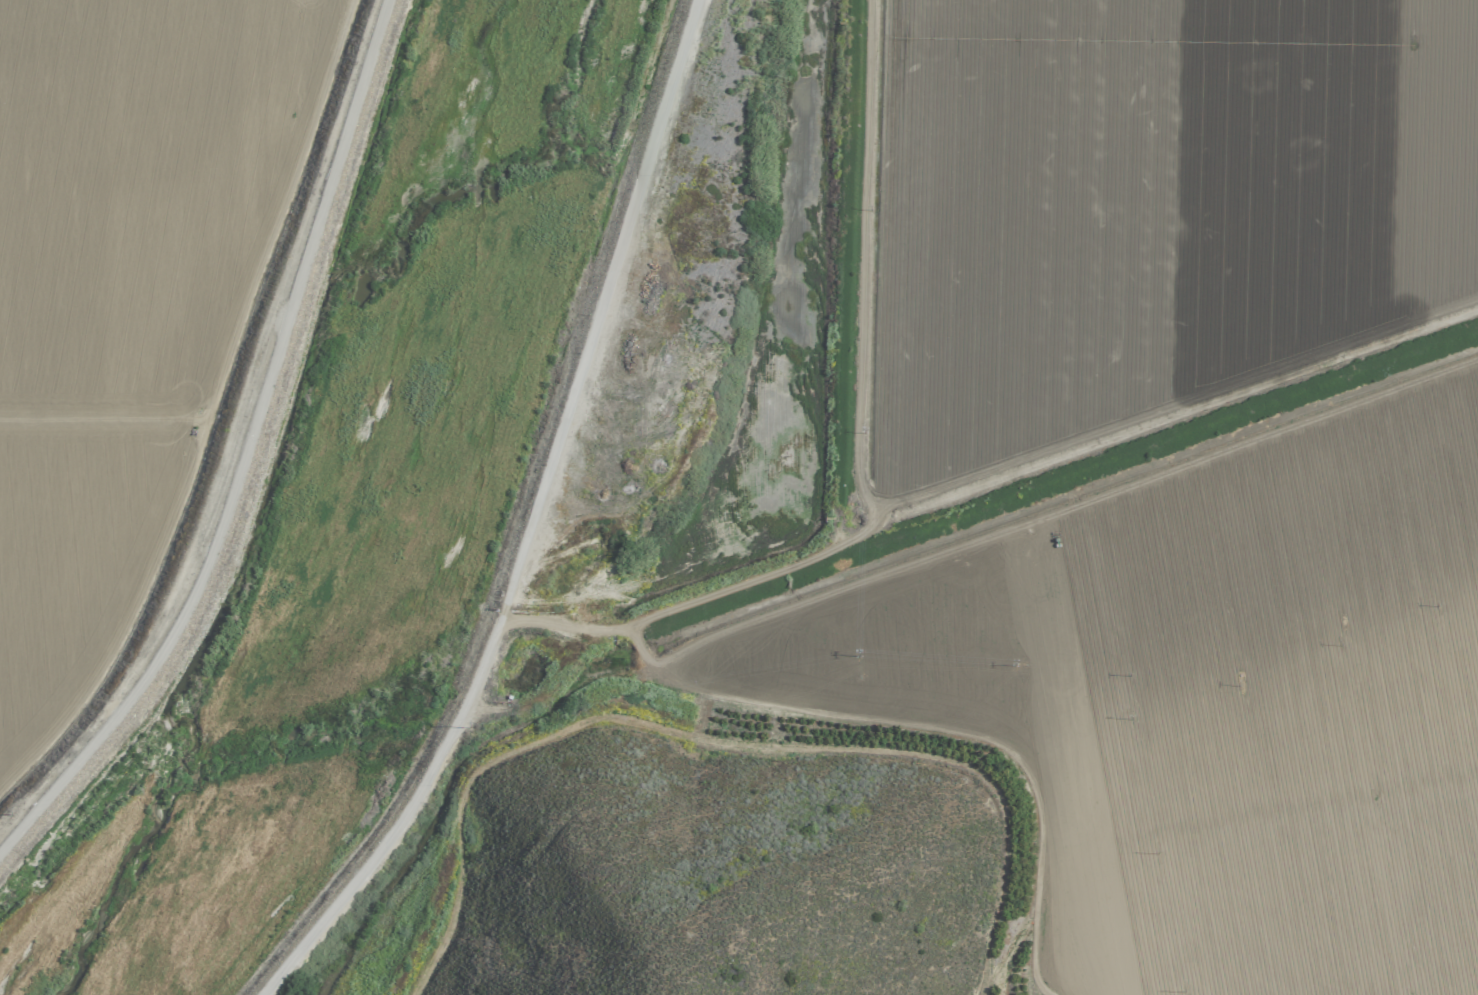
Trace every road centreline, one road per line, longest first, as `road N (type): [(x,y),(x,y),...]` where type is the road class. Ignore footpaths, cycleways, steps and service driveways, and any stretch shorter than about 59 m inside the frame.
road 1 (residential): [(694,0),(503,601)]
road 2 (residential): [(503,601),(460,709),(408,798),(253,994)]
road 3 (track): [(646,625),(601,634),(503,601)]

